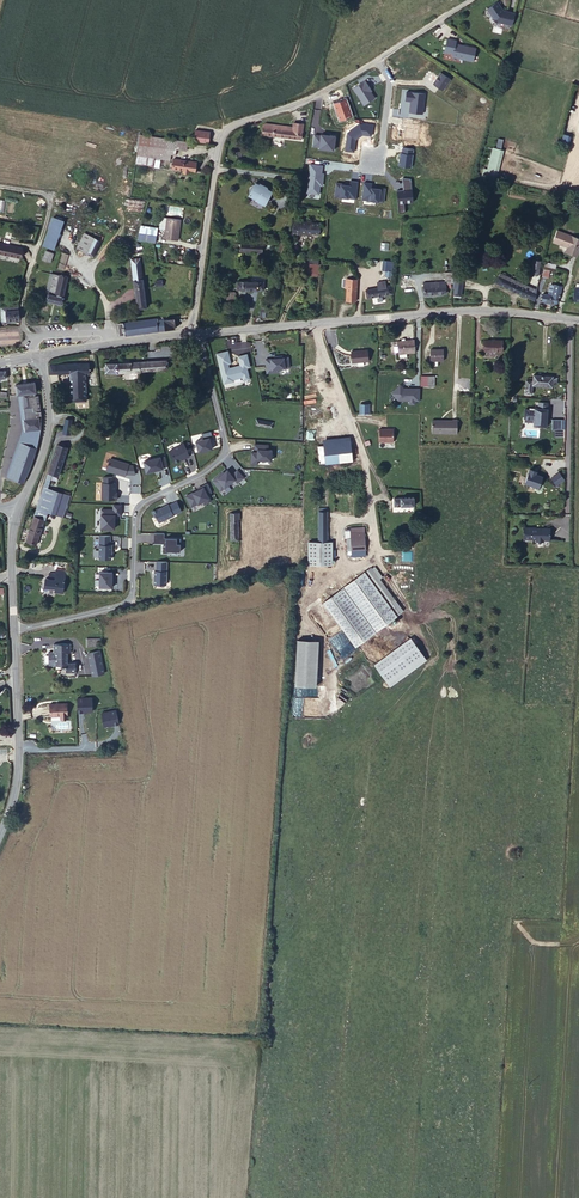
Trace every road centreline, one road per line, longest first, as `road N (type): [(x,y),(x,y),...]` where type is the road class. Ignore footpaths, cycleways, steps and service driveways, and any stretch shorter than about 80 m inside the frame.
road 1 (unclassified): [(190,334),(230,126),(334,87),(471,0)]
road 2 (residential): [(202,333),(222,454),(139,507),(129,599),(14,630)]
road 3 (tertiary): [(578,321),(475,310),(202,333)]
road 4 (tertiary): [(0,828),(16,790),(14,630)]
road 5 (tertiary): [(21,505),(48,424),(39,356)]
road 6 (tertiary): [(190,334),(39,356)]

